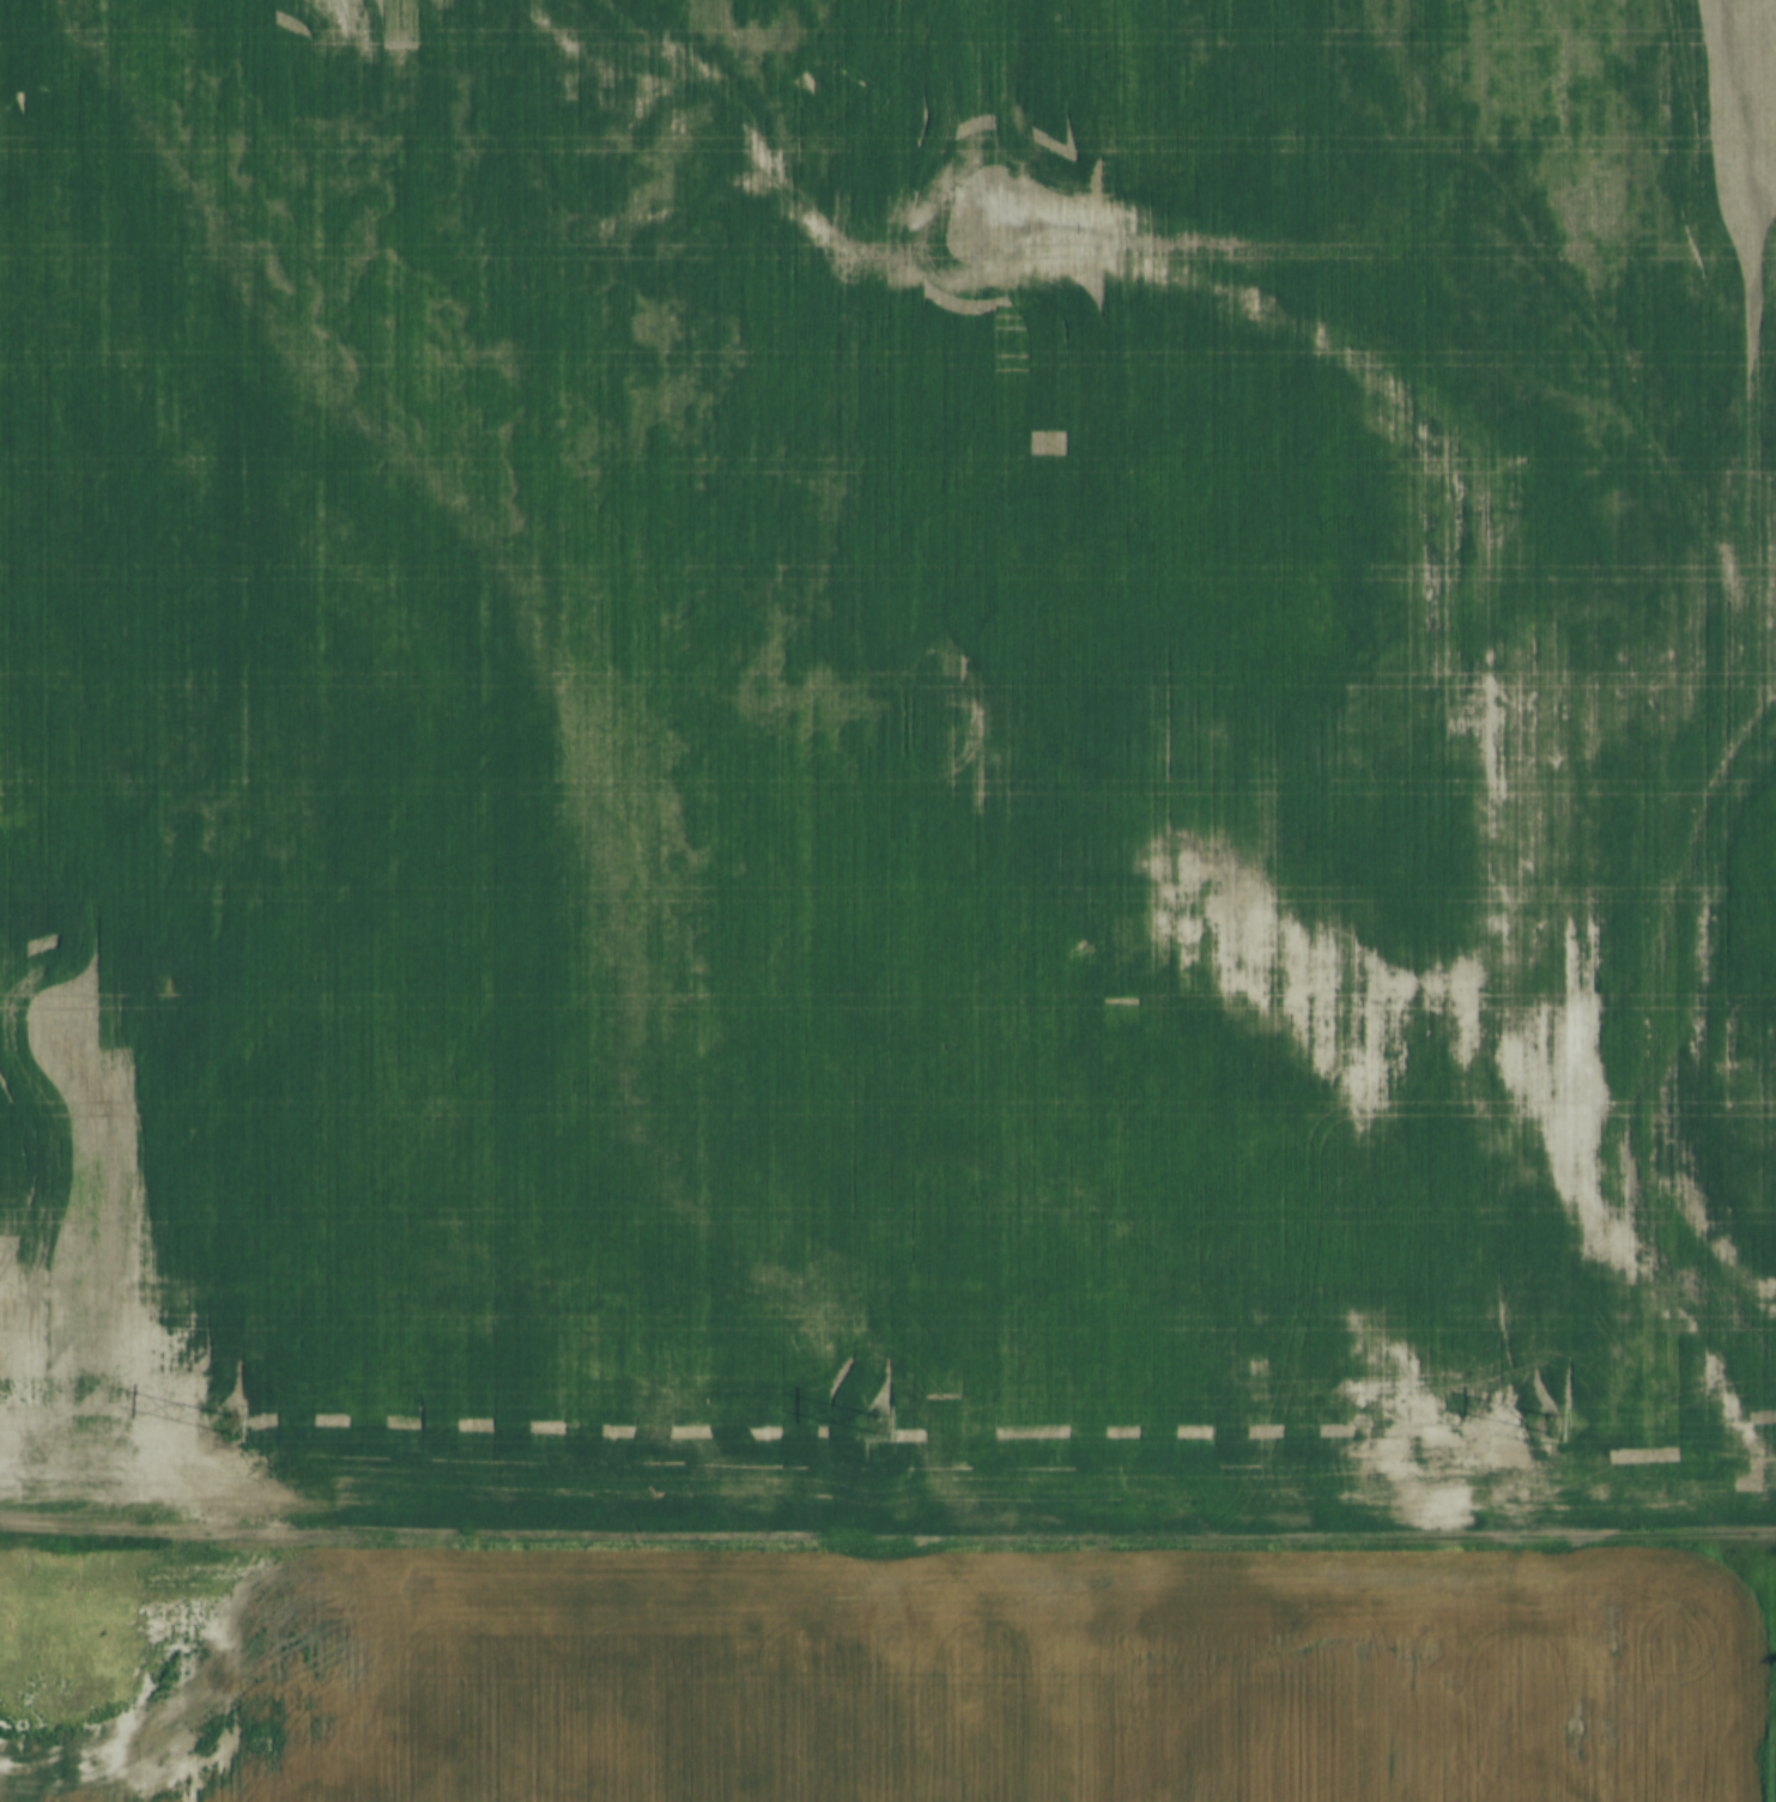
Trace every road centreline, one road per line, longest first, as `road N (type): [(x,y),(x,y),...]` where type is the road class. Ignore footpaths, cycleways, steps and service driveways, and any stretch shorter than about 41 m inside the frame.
road 1 (track): [(1775,1523),(152,1525),(0,1518)]

